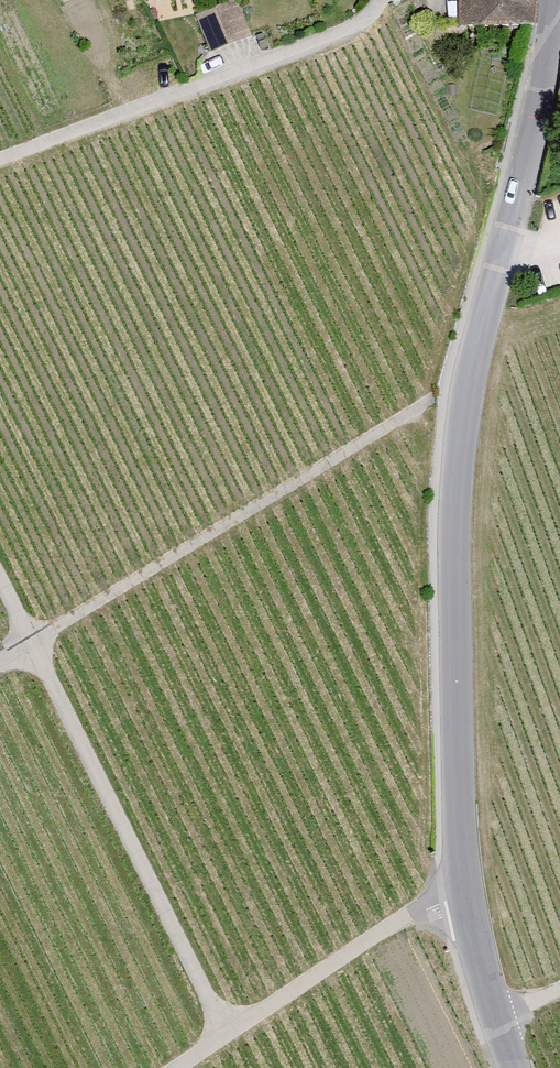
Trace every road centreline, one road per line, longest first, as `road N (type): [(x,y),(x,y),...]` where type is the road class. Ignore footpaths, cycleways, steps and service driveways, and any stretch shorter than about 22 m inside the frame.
road 1 (tertiary): [(549,0),(521,198),(468,384),(448,598),(461,880),(499,1022),(521,1067)]
road 2 (track): [(0,657),(468,384)]
road 3 (track): [(0,581),(229,1038)]
road 4 (residential): [(371,0),(336,31),(0,155)]
road 5 (track): [(461,880),(184,1067)]

